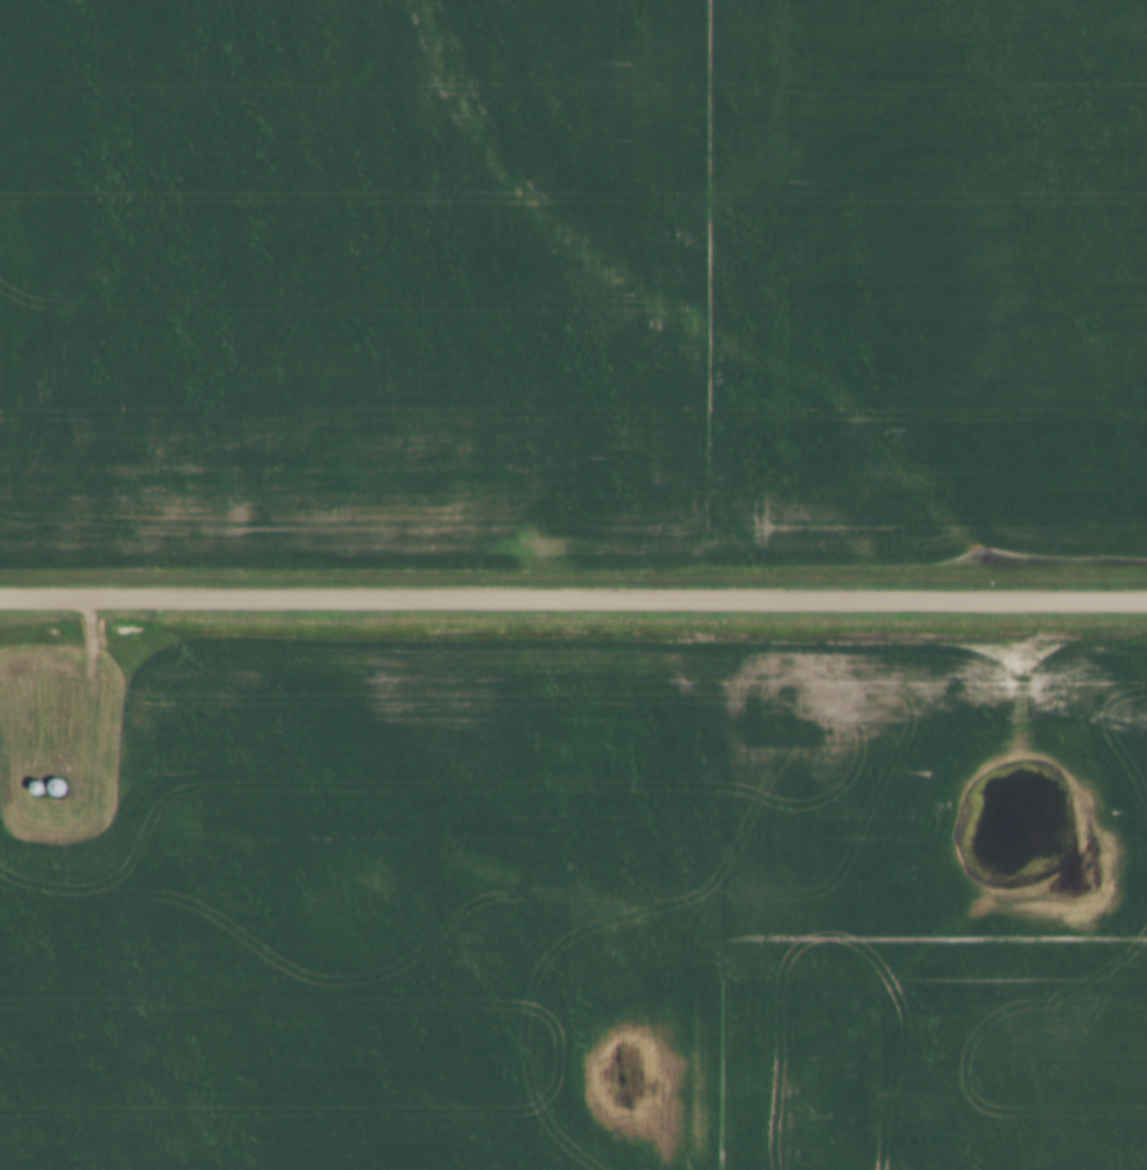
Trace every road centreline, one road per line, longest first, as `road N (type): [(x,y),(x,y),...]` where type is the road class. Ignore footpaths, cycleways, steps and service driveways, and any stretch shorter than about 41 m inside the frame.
road 1 (residential): [(0,596),(1146,601)]

